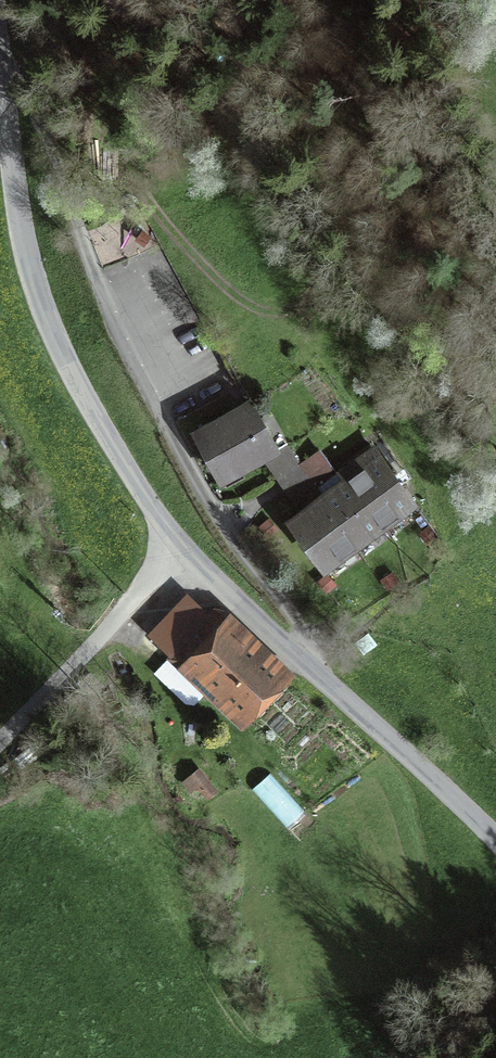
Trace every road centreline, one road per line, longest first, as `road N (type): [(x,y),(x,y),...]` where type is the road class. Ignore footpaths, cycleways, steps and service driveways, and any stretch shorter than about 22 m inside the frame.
road 1 (track): [(305,662),(300,623),(222,525),(175,445),(93,275),(52,157),(1,68)]
road 2 (unclassified): [(183,549),(98,422),(35,290),(0,60)]
road 3 (unclassified): [(495,839),(183,549)]
road 4 (unclassified): [(183,549),(0,740)]

